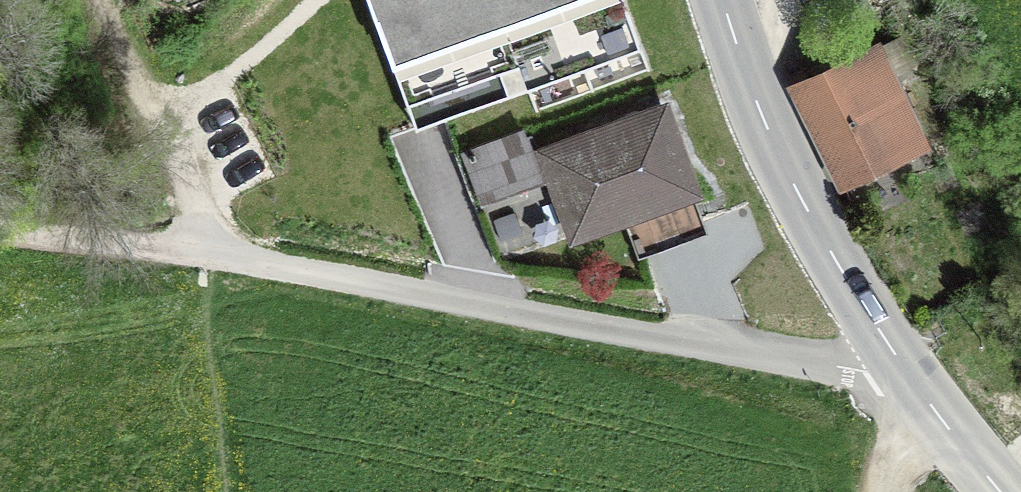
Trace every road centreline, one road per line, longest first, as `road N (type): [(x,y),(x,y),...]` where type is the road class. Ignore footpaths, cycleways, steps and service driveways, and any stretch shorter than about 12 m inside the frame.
road 1 (track): [(206,255),(839,366),(887,356)]
road 2 (tertiary): [(1001,491),(887,356),(765,126),(724,0)]
road 3 (track): [(206,255),(91,0)]
road 4 (track): [(0,224),(206,255)]

